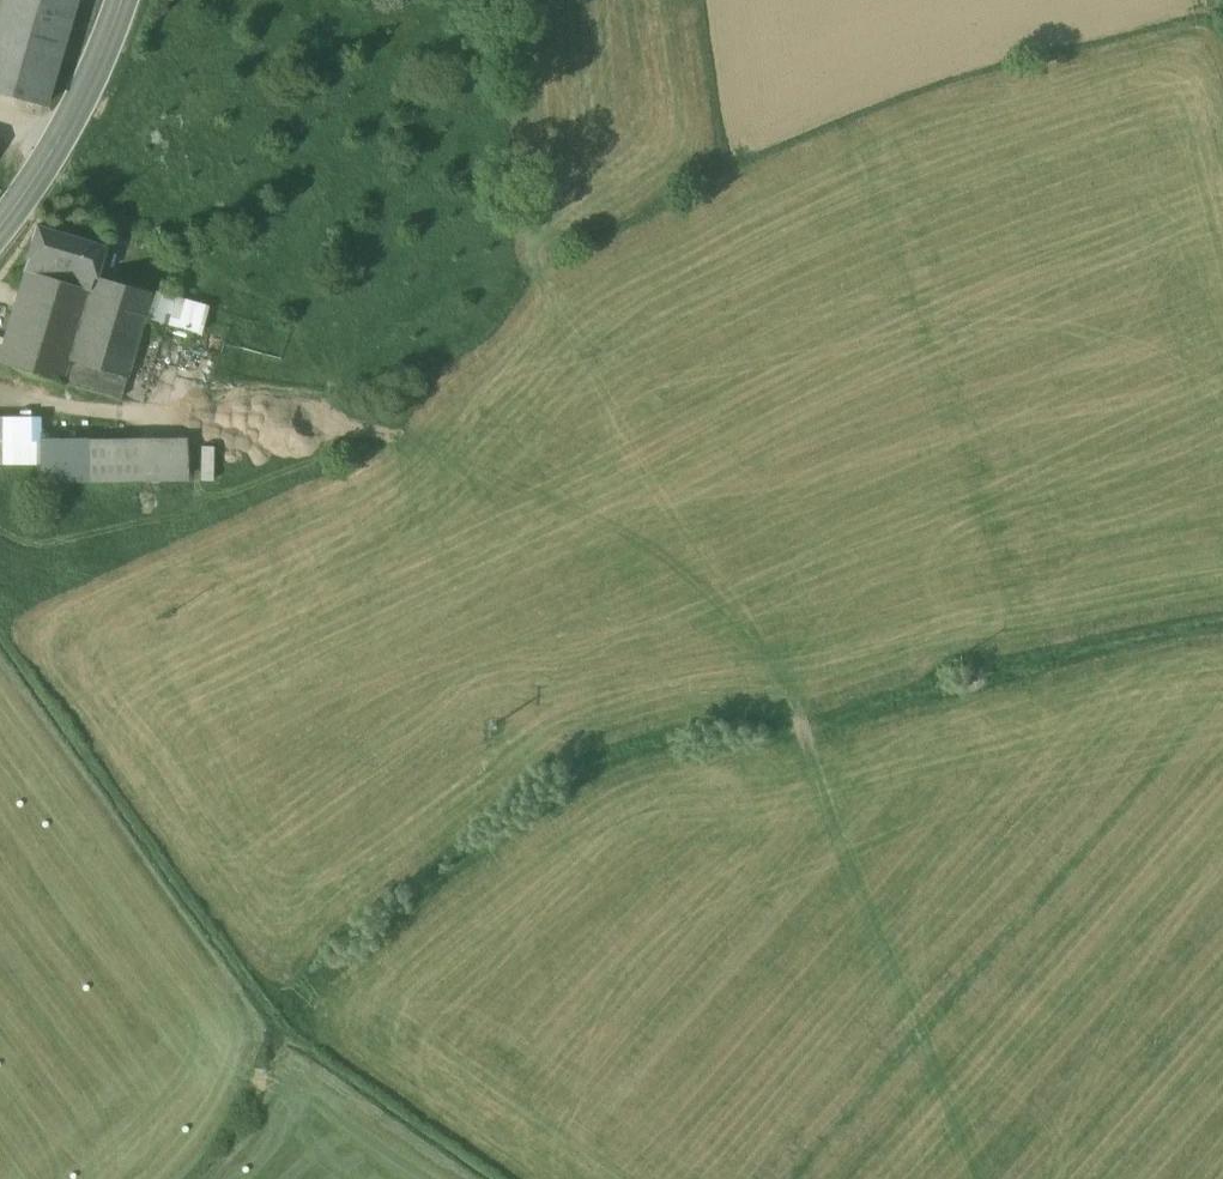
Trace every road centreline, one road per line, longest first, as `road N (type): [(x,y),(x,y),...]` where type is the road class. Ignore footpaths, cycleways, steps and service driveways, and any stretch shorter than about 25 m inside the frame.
road 1 (secondary): [(0,230),(70,126),(121,0)]

